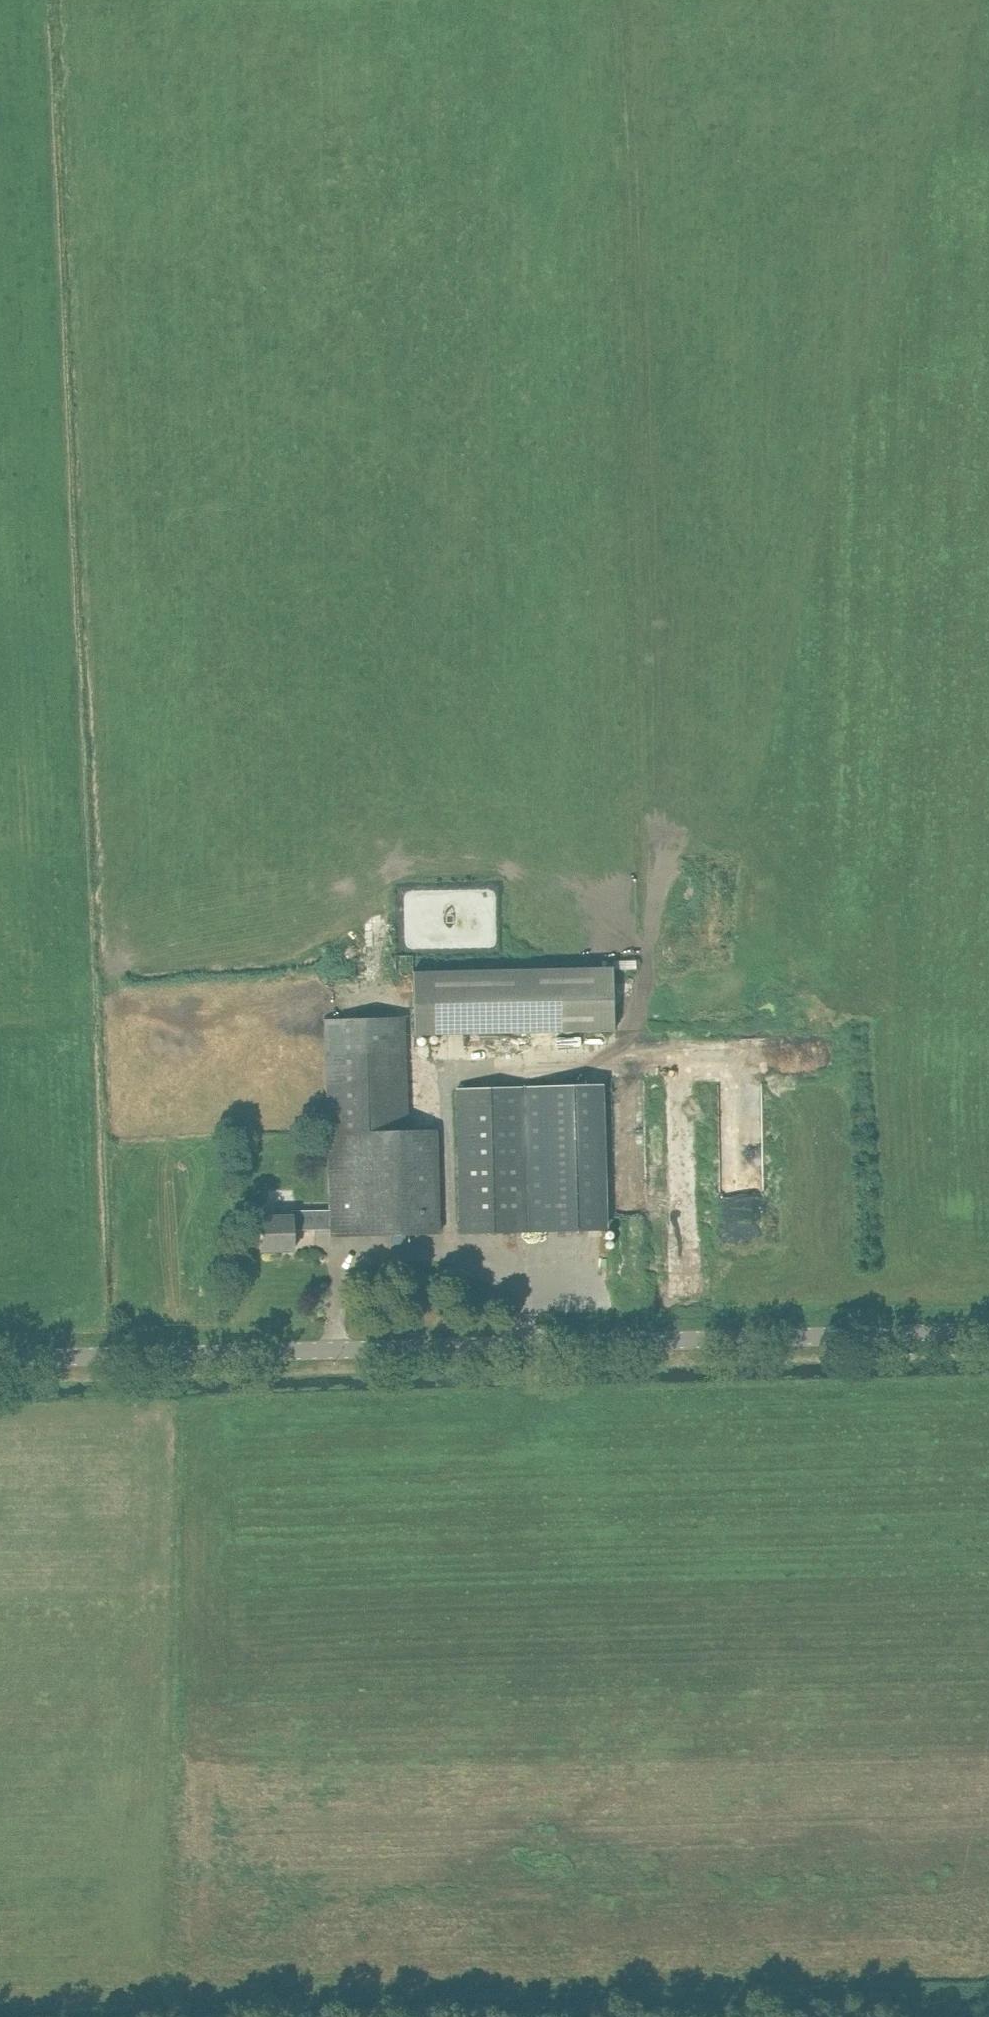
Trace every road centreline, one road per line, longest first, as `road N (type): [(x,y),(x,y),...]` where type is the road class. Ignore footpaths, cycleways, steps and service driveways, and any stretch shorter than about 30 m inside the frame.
road 1 (unclassified): [(0,1359),(988,1329)]

